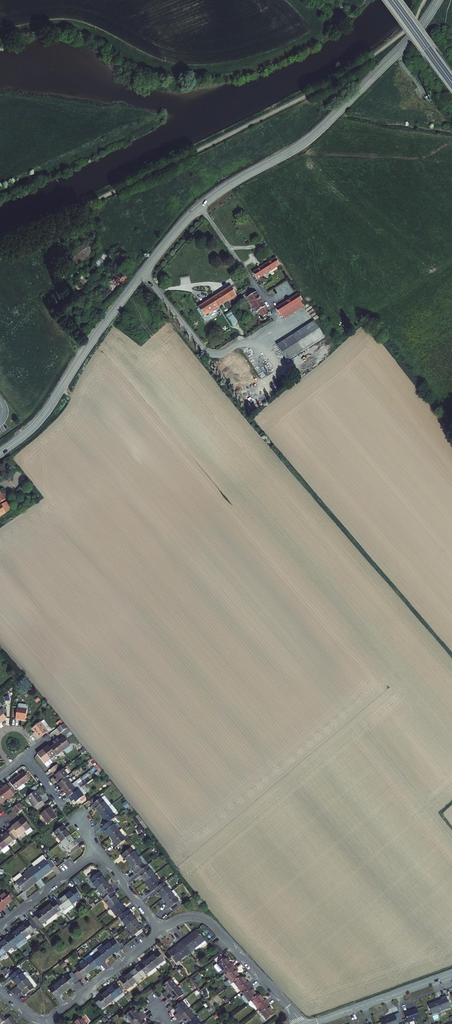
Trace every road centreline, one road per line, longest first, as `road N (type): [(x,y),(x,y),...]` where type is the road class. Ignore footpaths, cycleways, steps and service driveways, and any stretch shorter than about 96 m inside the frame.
road 1 (secondary): [(0,454),(40,421),(191,216),(313,136),(440,0)]
road 2 (residential): [(162,930),(189,918),(209,922),(300,1023)]
road 3 (residential): [(47,1023),(162,930)]
road 4 (tertiary): [(312,1023),(451,974)]
road 5 (residential): [(0,925),(98,850)]
road 6 (track): [(0,99),(122,109)]

